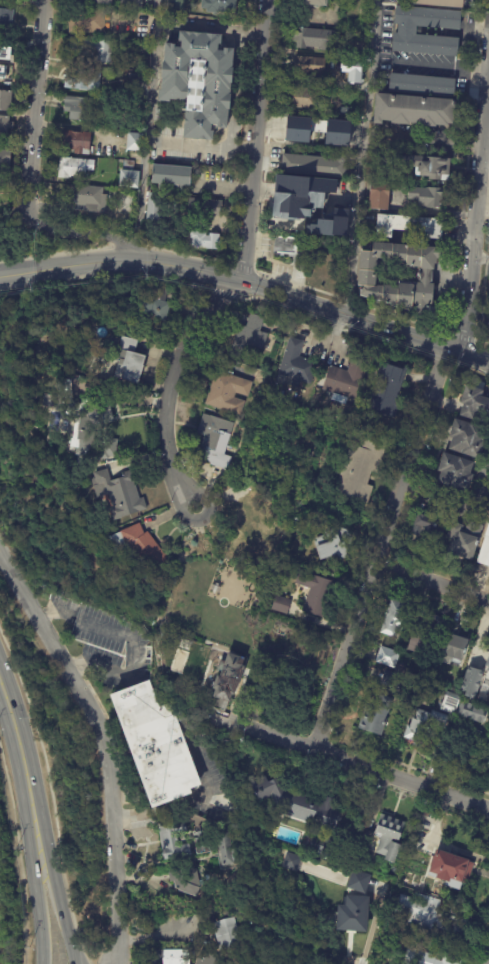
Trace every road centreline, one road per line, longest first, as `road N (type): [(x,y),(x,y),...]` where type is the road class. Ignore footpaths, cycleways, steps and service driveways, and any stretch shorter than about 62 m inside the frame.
road 1 (secondary): [(488,363),(185,267),(114,263),(0,277)]
road 2 (residential): [(118,963),(105,739),(0,551)]
road 3 (residential): [(316,749),(448,350)]
road 4 (residential): [(134,263),(120,240),(50,230),(29,212),(44,0)]
road 5 (residential): [(196,512),(174,463),(167,417),(195,331),(237,281)]
road 6 (residential): [(245,232),(266,0)]
road 7 (residential): [(448,350),(463,336),(479,160)]
road 8 (residential): [(391,774),(212,714)]
road 9 (primary): [(0,686),(37,853)]

